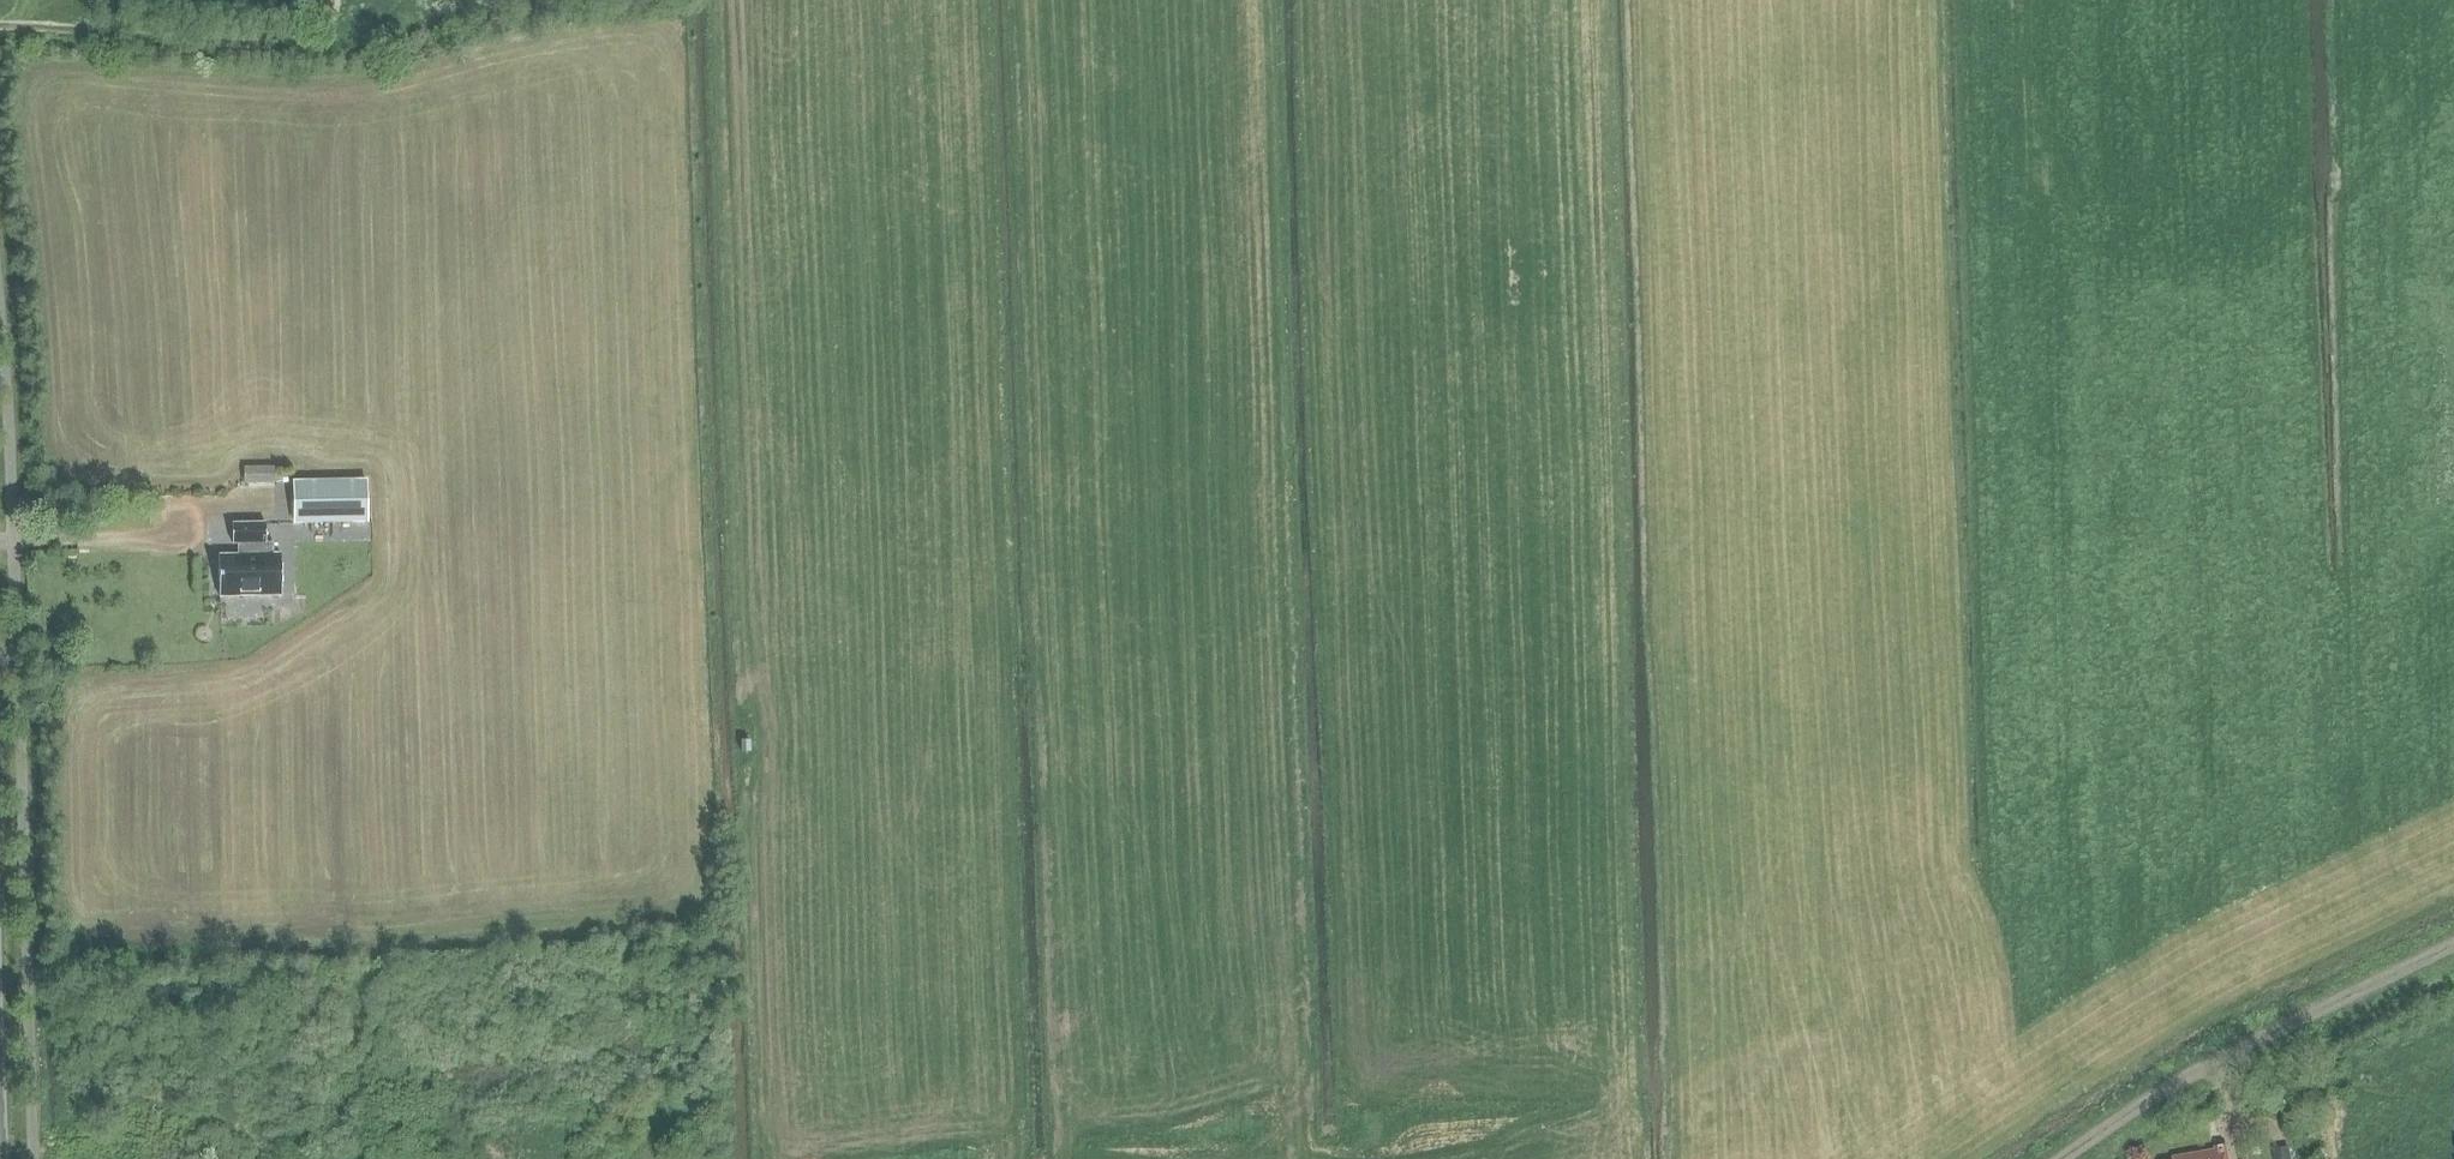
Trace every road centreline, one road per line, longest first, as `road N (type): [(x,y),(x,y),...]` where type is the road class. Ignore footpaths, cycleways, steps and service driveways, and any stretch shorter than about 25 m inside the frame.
road 1 (track): [(2453,948),(2200,1072),(2062,1158)]
road 2 (track): [(0,27),(276,44),(323,31),(333,0)]

